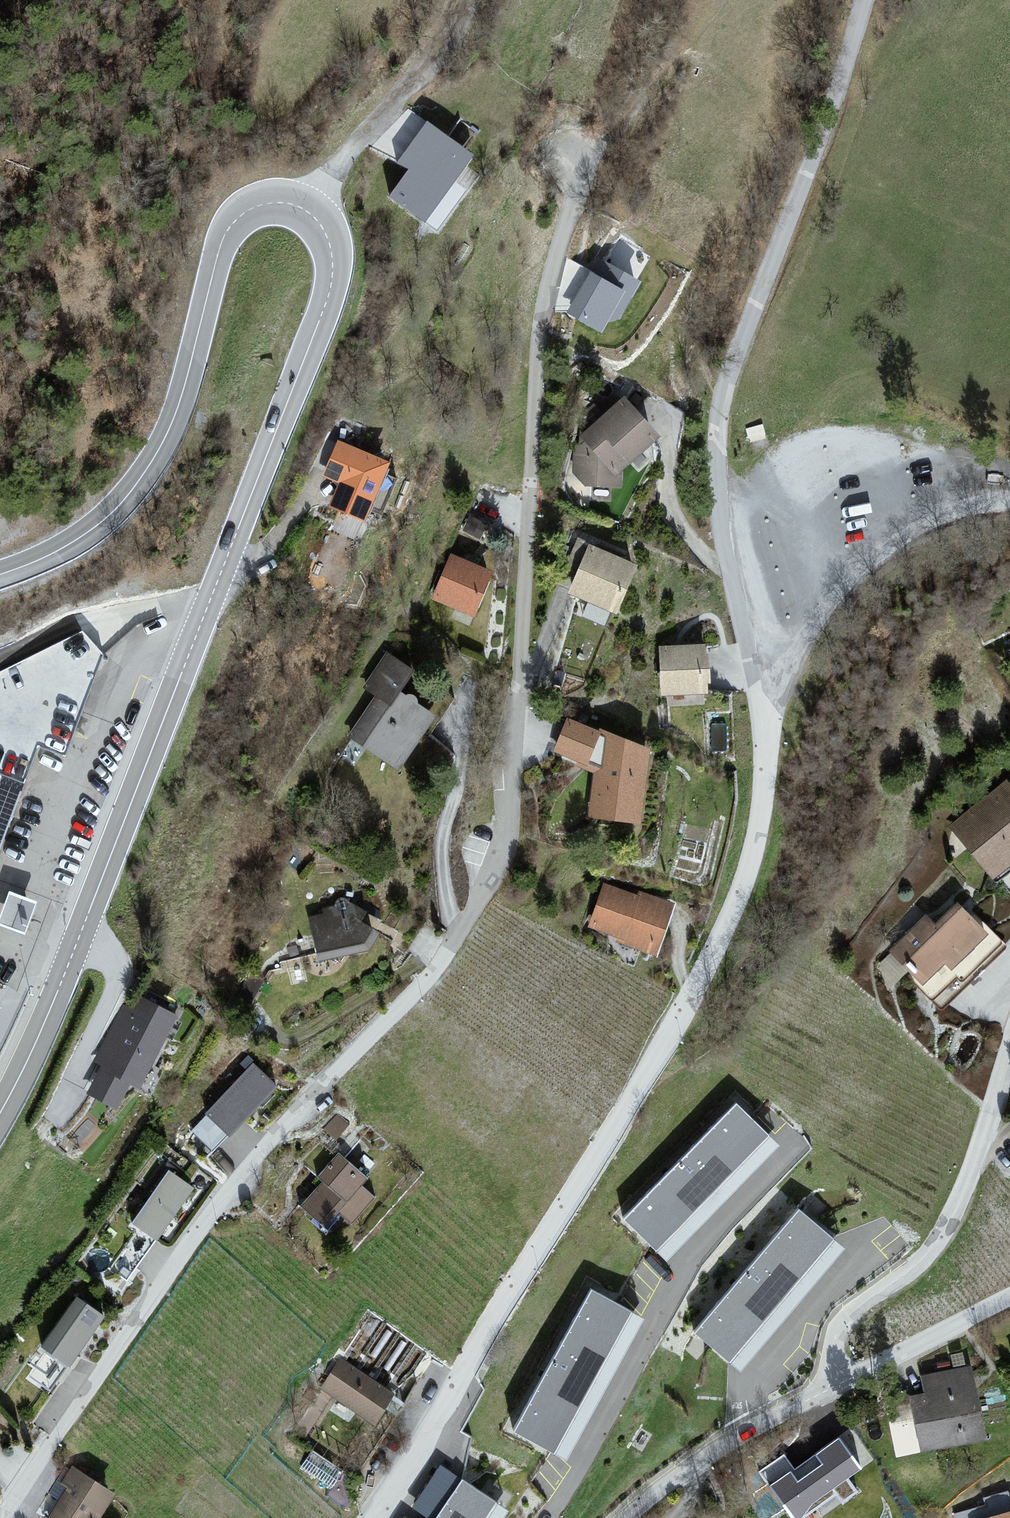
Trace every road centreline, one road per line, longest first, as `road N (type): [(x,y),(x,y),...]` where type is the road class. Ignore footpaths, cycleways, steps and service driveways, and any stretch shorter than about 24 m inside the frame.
road 1 (residential): [(0,1517),(218,1201),(437,968),(505,854),(540,335),(550,267),(583,170)]
road 2 (secondary): [(0,1114),(45,1022),(325,307),(332,254),(317,219),(276,202),(235,221),(217,259),(177,411),(143,475),(85,535),(0,574)]
road 3 (unclassified): [(757,687),(764,761),(757,835),(722,936),(642,1079),(366,1517)]
road 4 (unclassified): [(719,499),(719,398),(832,113),(865,0)]
road 5 (residential): [(1009,1045),(946,1229),(916,1267),(835,1333),(836,1385)]
road 6 (unclassified): [(757,687),(886,536),(957,502),(1009,498)]
road 7 (track): [(304,209),(419,74),(464,0)]
road 8 (unclassified): [(627,1517),(729,1442),(836,1385)]
road 9 (unclassified): [(836,1385),(1009,1297)]
road 10 (unclassified): [(719,499),(757,687)]

